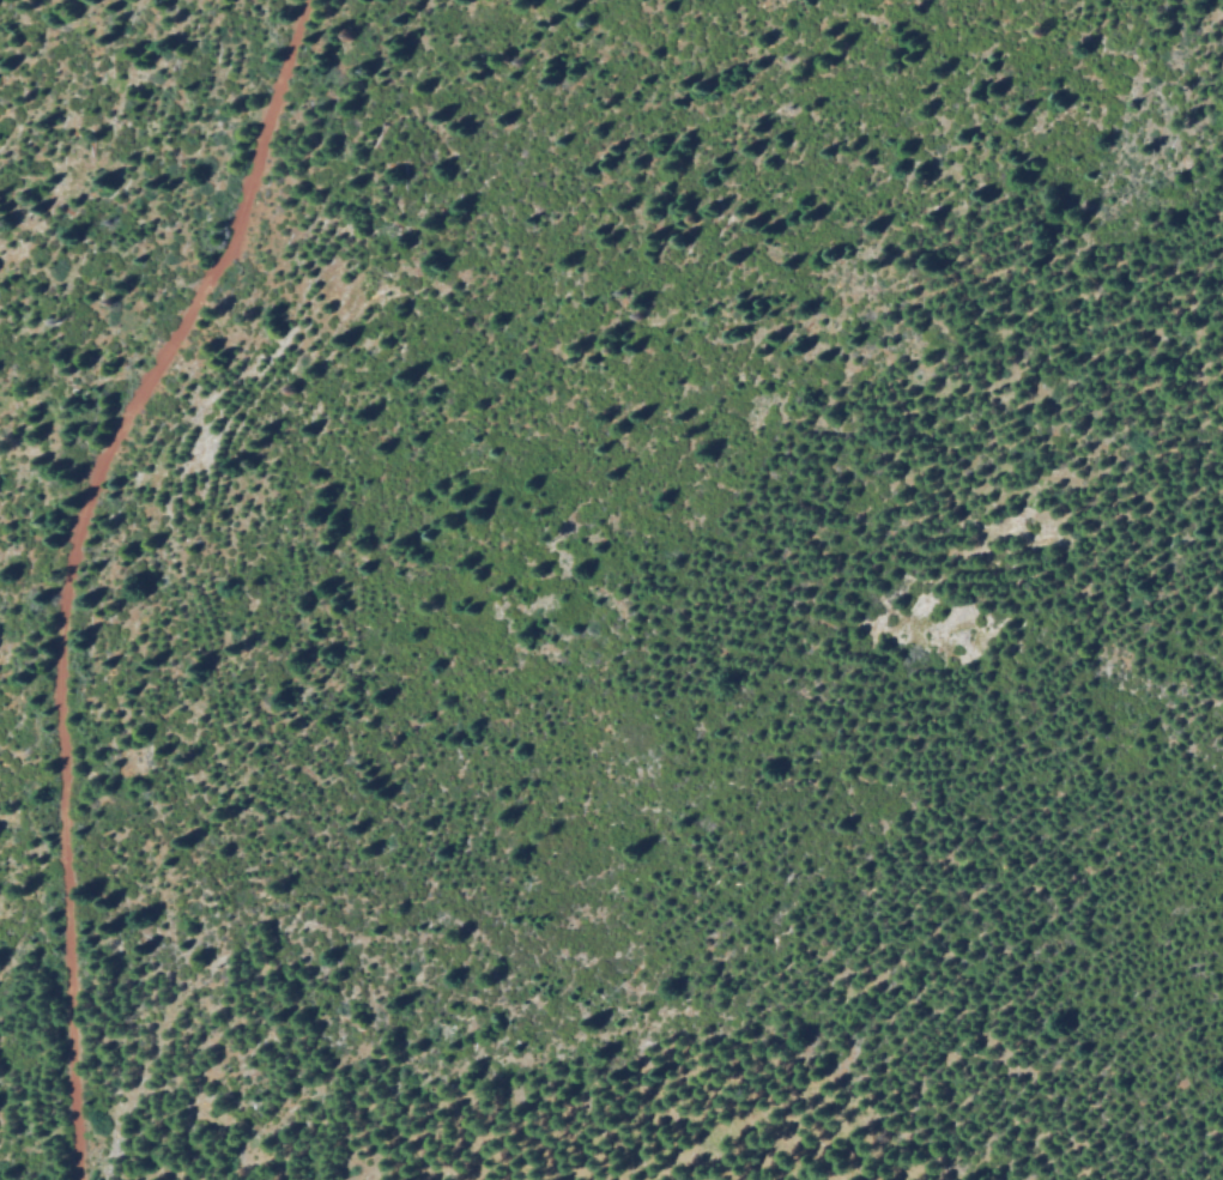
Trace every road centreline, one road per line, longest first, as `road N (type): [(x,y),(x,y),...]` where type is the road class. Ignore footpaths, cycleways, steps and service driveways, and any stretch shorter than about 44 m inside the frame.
road 1 (track): [(307,0),(223,268),(140,387),(79,513),(54,640),(81,1179)]

